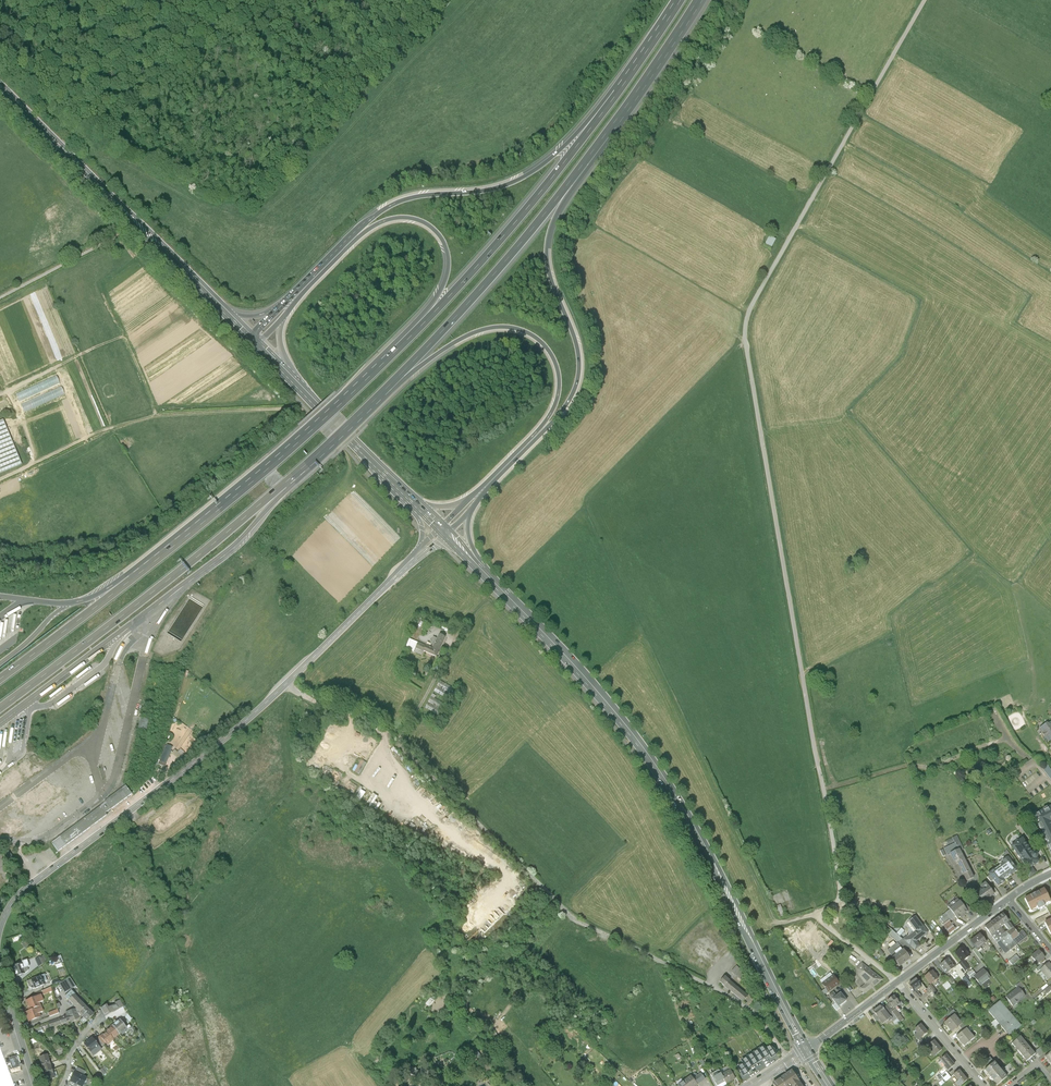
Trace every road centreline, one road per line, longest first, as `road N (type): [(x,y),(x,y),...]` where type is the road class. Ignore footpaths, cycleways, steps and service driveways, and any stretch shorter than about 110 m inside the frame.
road 1 (track): [(855,949),(820,915),(840,892),(745,326),(925,0)]
road 2 (primary): [(493,581),(658,771),(807,1050)]
road 3 (tertiary): [(0,929),(26,888),(240,726),(404,567)]
road 4 (motorway): [(475,505),(576,386),(578,354),(550,276),(548,236),(616,123)]
road 5 (motorway): [(643,58),(549,162),(489,191),(386,208),(294,293)]
road 6 (motorway): [(374,404),(472,334),(510,328),(540,341),(557,369),(555,405),(471,497)]
road 7 (motorway): [(0,708),(300,474)]
road 8 (motorway): [(374,404),(496,272),(616,123)]
road 9 (motorway): [(419,330),(145,571)]
road 10 (motorway): [(643,58),(539,194),(419,330)]
road 11 (track): [(0,478),(155,415),(304,405)]
road 12 (primary): [(0,84),(221,307)]
road 13 (motorway): [(282,319),(364,233),(410,218),(438,233),(449,263),(419,330)]
road 14 (track): [(554,899),(511,943),(479,954),(451,978),(450,1011),(430,1053),(445,1084)]
road 15 (track): [(74,139),(15,77),(94,0)]
road 16 (motorway): [(165,597),(228,552),(300,474)]
road 17 (motorway): [(145,571),(0,680)]
road 18 (primary): [(289,376),(406,494)]
road 19 (motorway): [(616,123),(697,0)]
road 20 (tertiary): [(1008,899),(897,982)]
road 21 (residential): [(985,1085),(897,982)]

